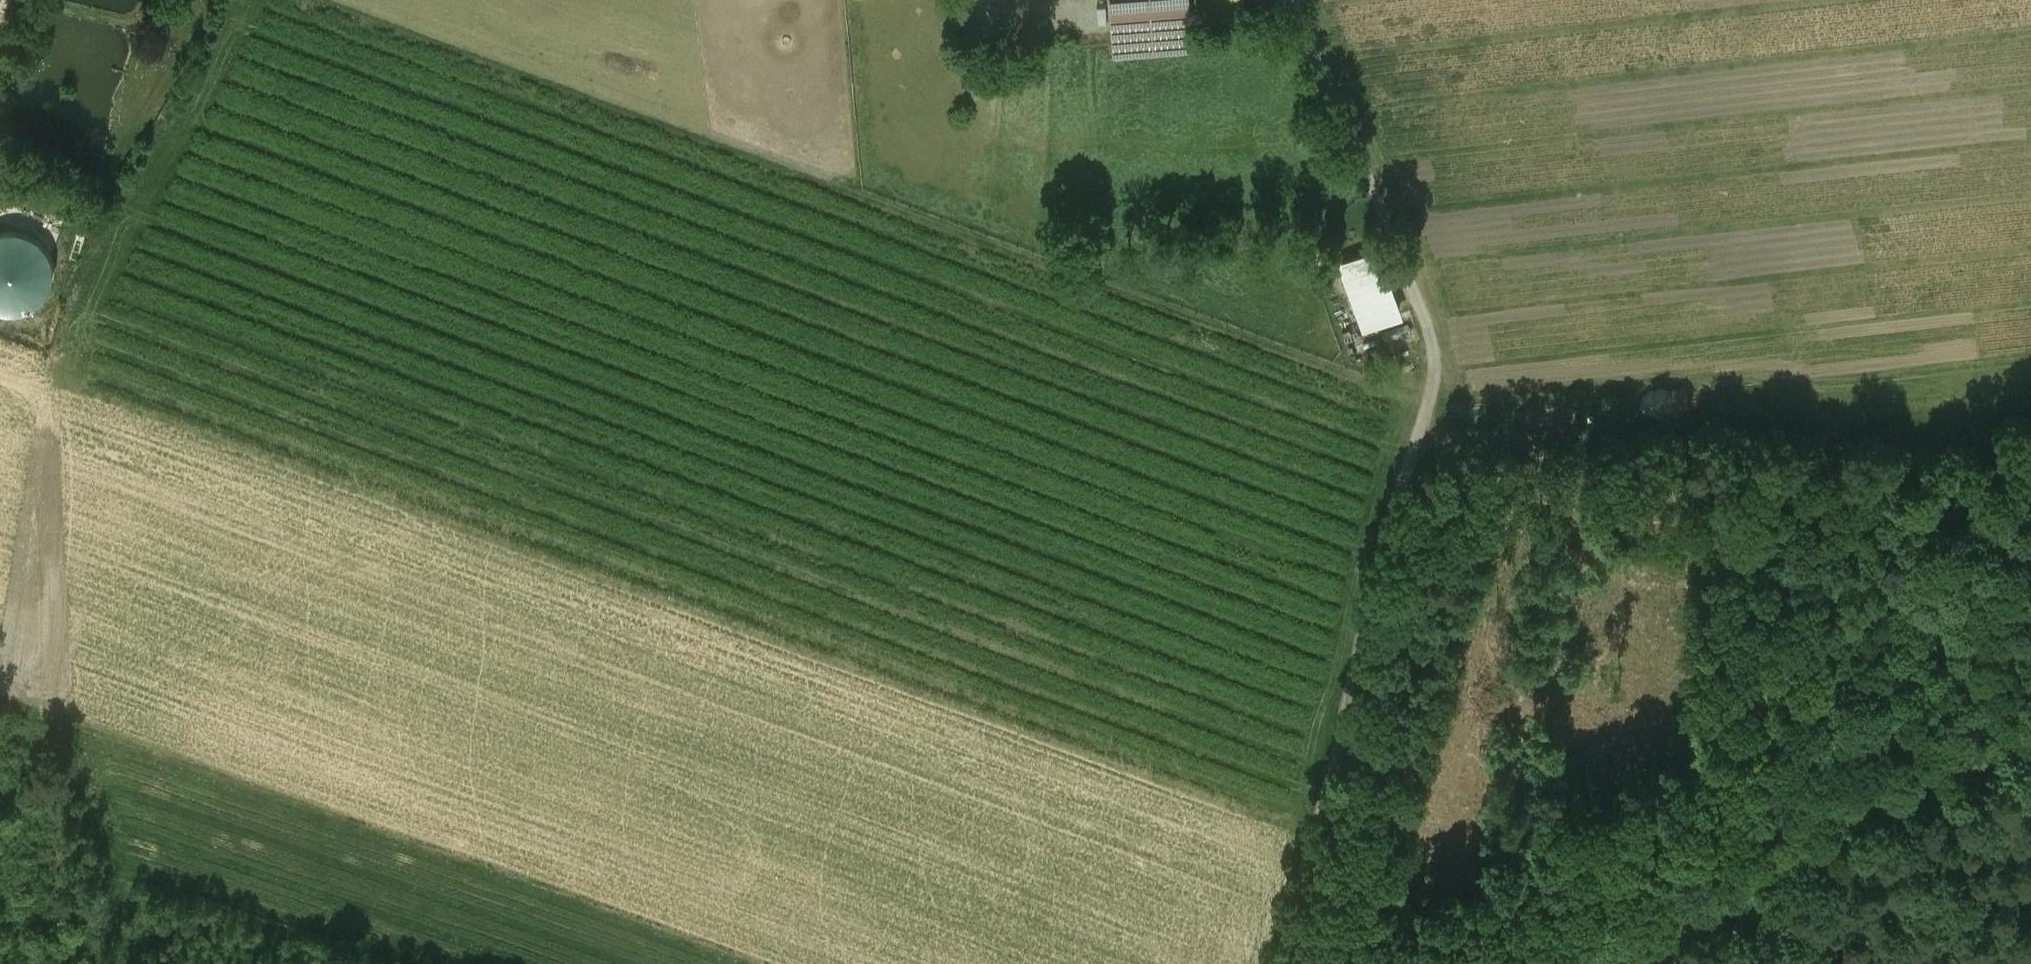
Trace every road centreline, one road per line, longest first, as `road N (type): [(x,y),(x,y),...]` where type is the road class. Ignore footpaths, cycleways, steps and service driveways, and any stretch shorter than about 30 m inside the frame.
road 1 (track): [(1573,963),(2030,686)]
road 2 (unclassified): [(1283,0),(1422,317),(1435,366)]

